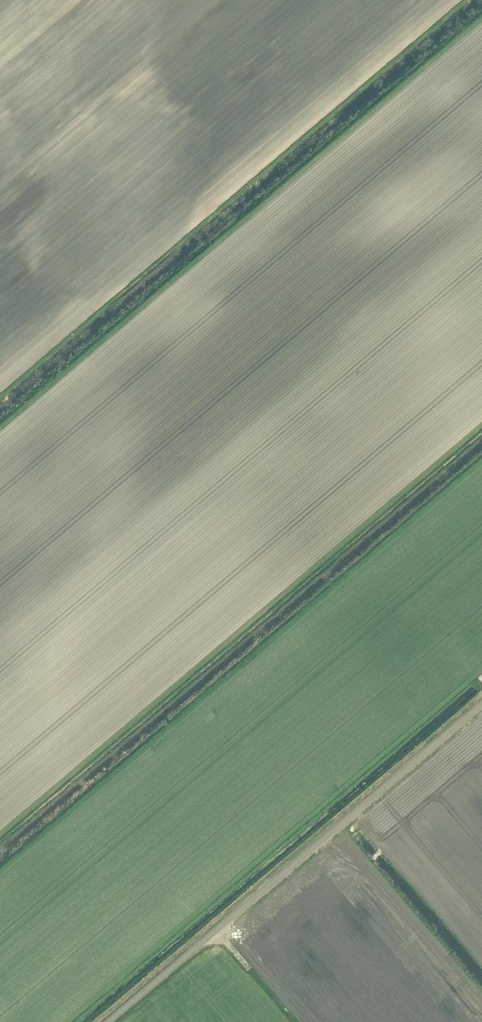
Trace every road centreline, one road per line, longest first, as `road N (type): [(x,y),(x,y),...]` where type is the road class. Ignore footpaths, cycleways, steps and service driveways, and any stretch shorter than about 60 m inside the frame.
road 1 (unclassified): [(106,1021),(481,702)]

